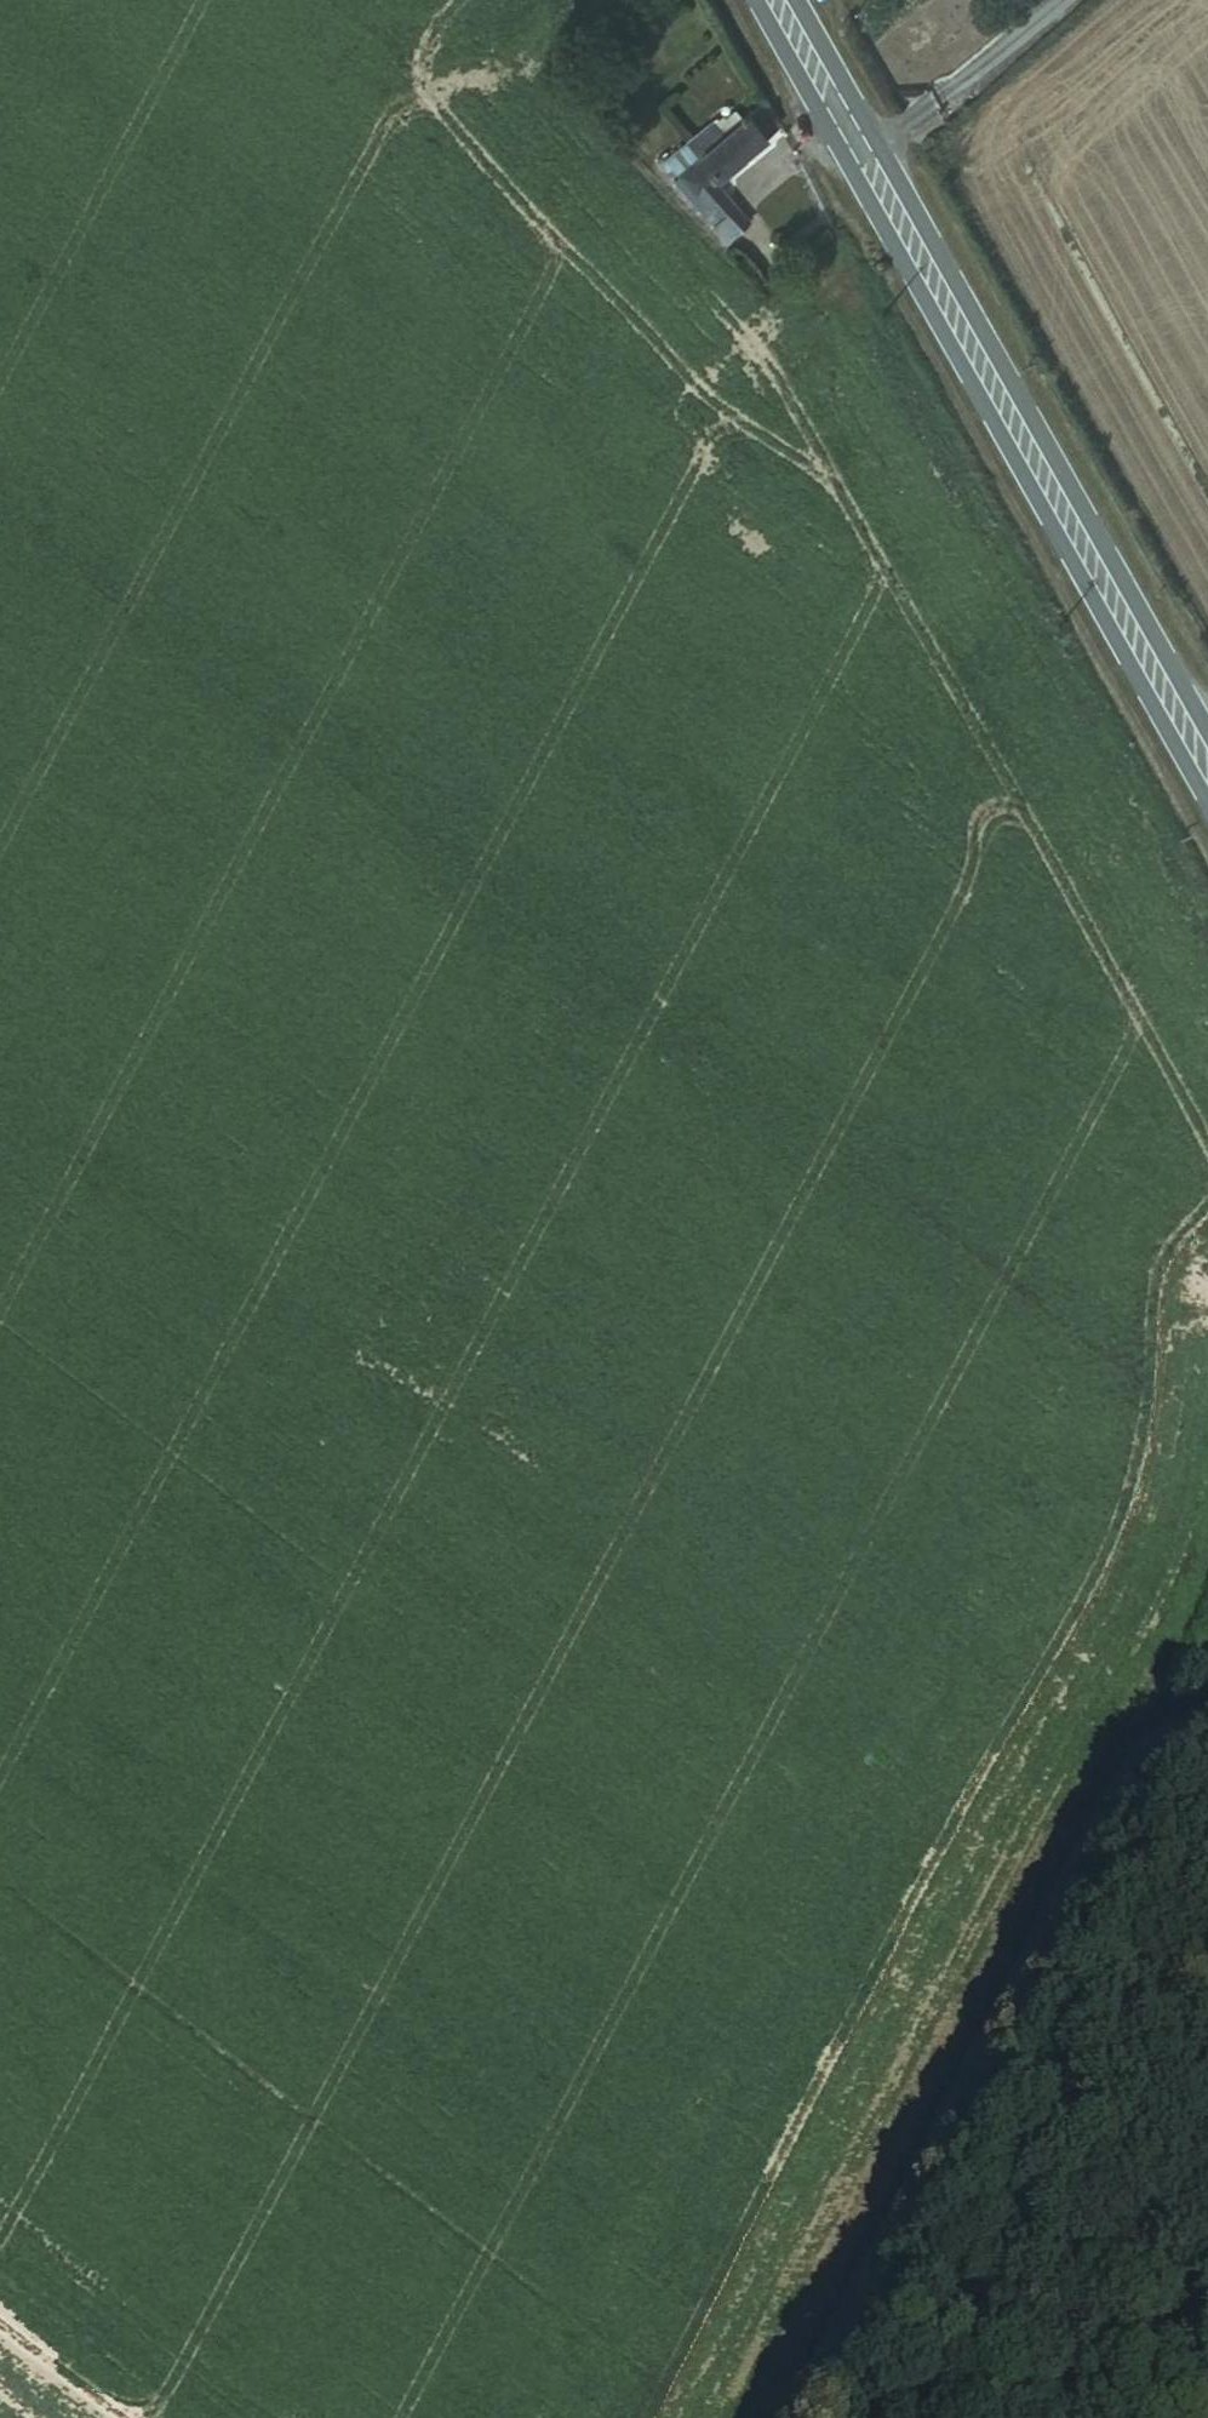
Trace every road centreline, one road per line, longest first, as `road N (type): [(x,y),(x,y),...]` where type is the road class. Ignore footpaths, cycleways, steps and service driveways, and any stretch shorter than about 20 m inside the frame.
road 1 (secondary): [(774,0),(1207,772)]
road 2 (tertiary): [(799,2417),(1106,1817),(1149,1748),(1190,1718),(1207,1715)]

